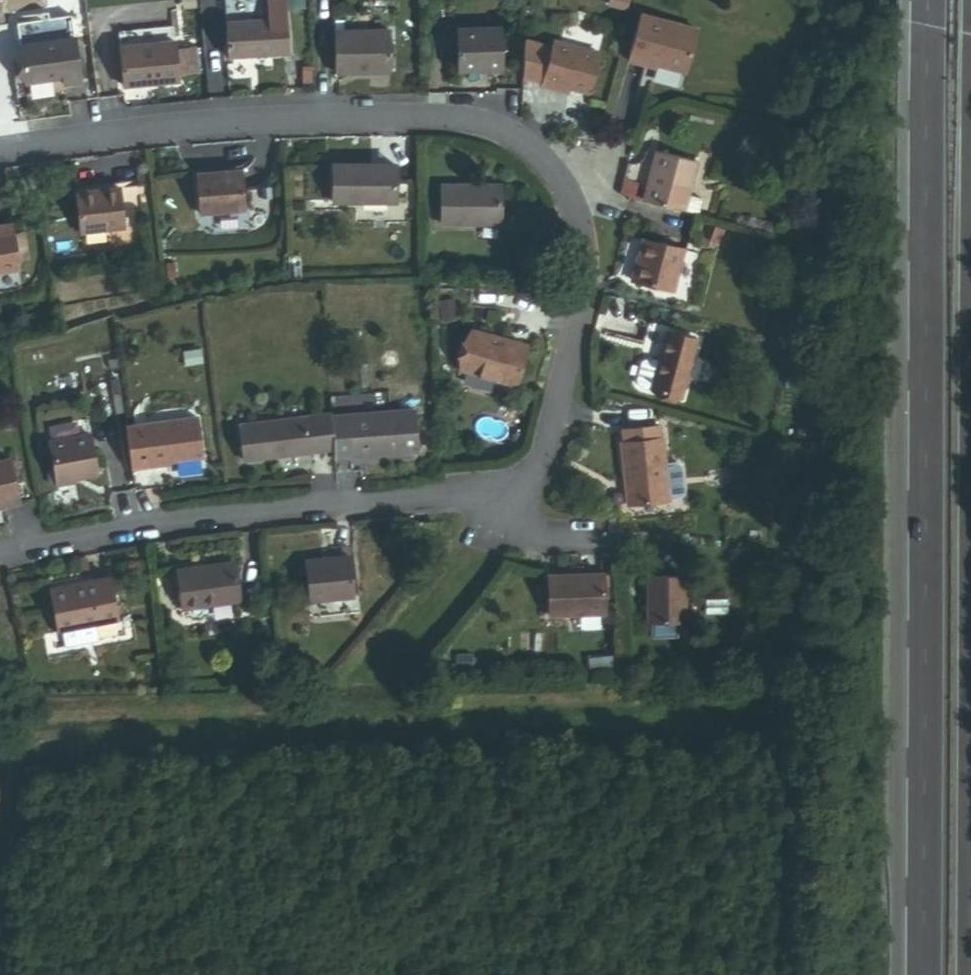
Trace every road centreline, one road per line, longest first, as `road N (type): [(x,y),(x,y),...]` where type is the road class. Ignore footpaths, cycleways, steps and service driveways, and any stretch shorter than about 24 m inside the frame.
road 1 (residential): [(0,149),(305,116),(503,132),(570,176),(590,255),(544,451),(525,478),(492,494),(201,515),(0,553)]
road 2 (trunk): [(923,0),(920,974)]
road 3 (trunk): [(966,974),(970,143)]

